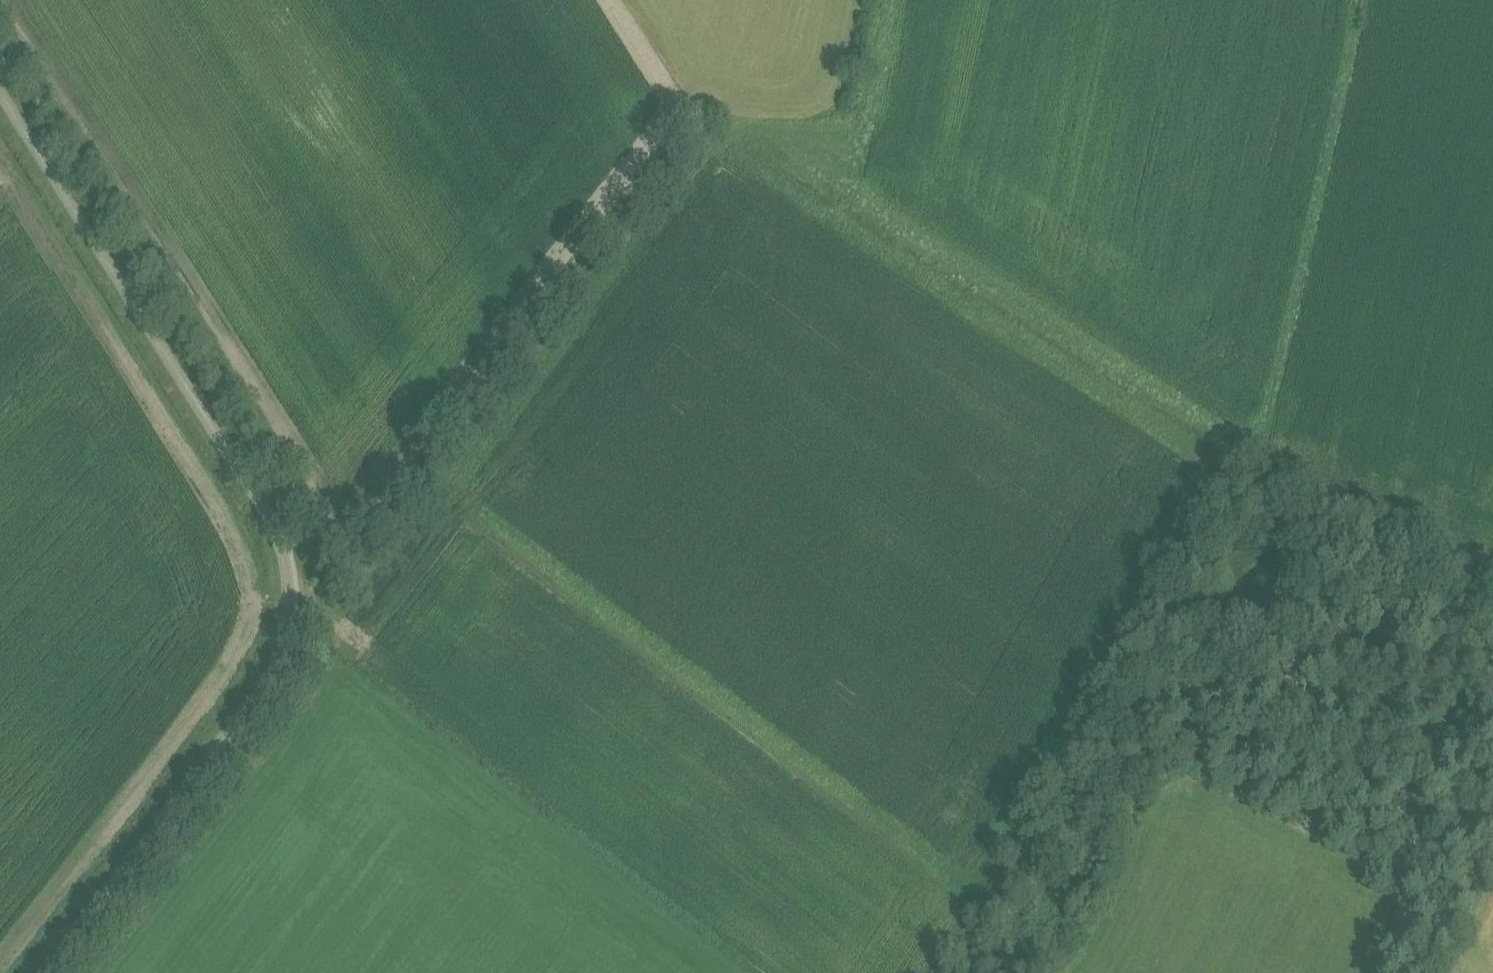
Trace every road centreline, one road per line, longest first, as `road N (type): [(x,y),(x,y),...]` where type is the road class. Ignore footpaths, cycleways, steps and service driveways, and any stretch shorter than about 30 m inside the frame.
road 1 (unclassified): [(45,972),(270,683),(284,655),(293,589),(280,537),(0,94)]

